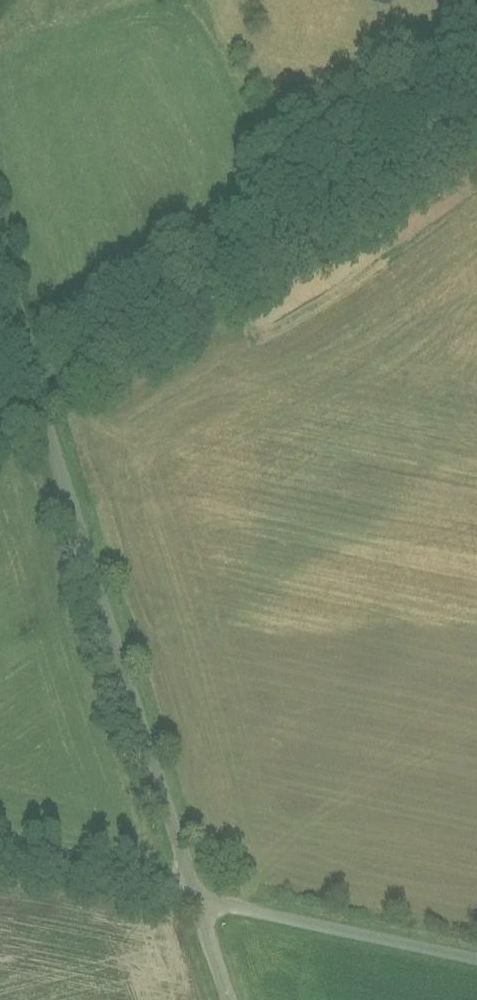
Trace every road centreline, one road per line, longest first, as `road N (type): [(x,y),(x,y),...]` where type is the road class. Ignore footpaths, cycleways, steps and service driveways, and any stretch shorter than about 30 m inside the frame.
road 1 (residential): [(194,898),(44,401)]
road 2 (residential): [(158,331),(476,131)]
road 3 (unclassified): [(476,959),(194,898)]
road 4 (unclassified): [(194,898),(0,855)]
road 5 (residential): [(44,401),(0,271)]
road 6 (residential): [(158,331),(44,401)]

